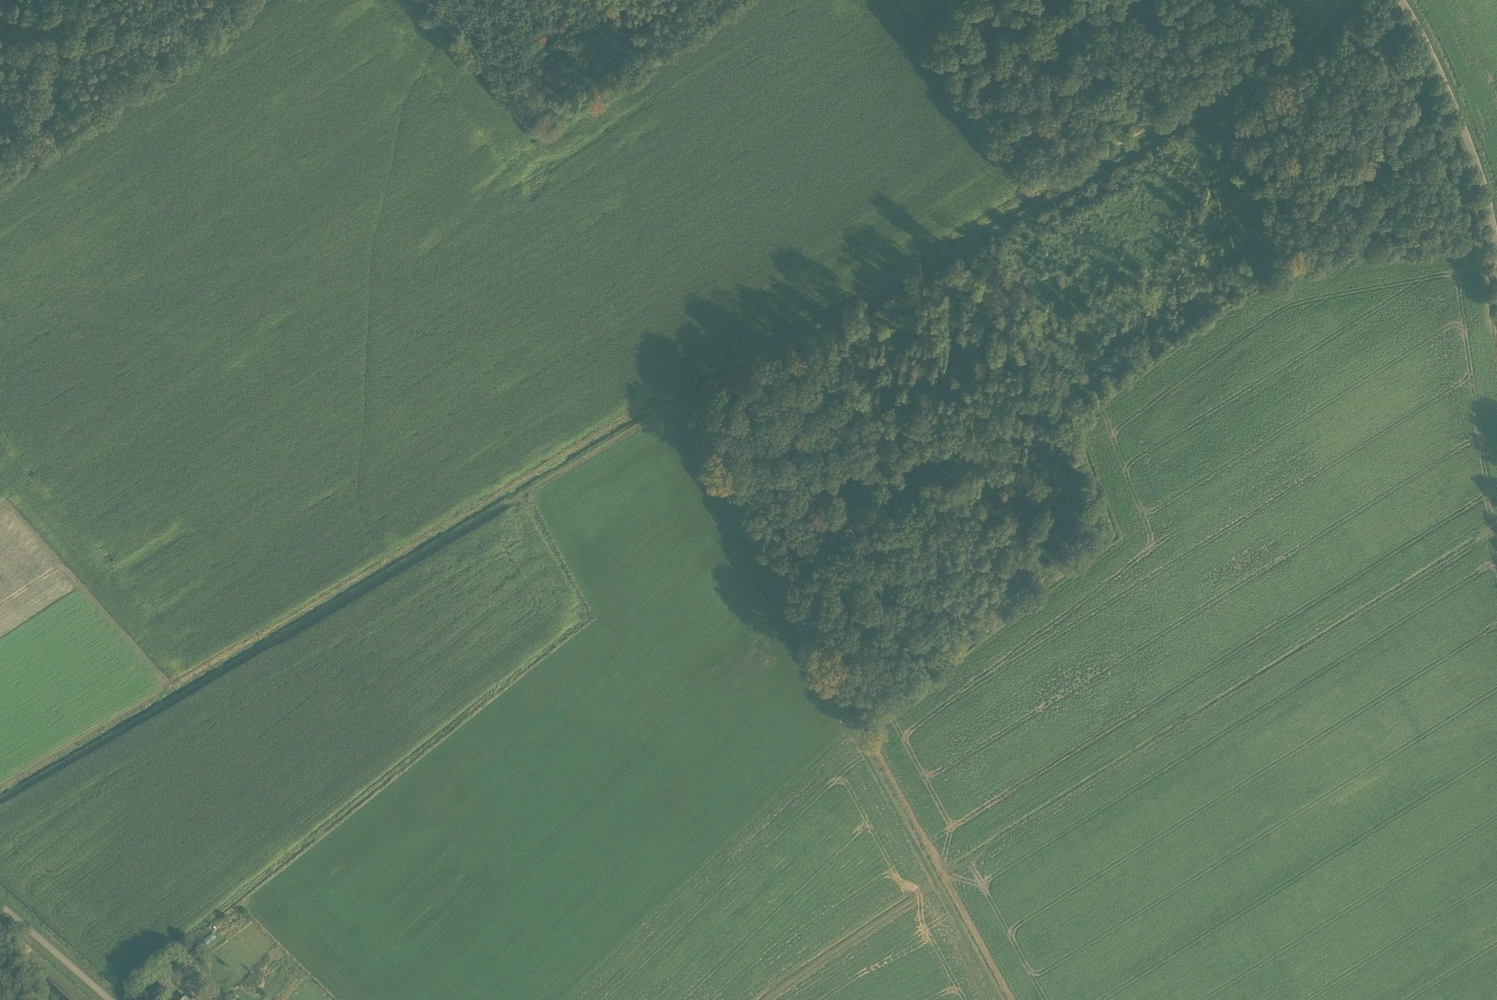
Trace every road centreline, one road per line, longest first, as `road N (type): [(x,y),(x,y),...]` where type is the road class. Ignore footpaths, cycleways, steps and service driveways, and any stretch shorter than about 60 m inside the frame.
road 1 (track): [(184,683),(0,475)]
road 2 (unclassified): [(1496,253),(1475,163),(1432,53),(1400,0)]
road 3 (track): [(49,144),(245,0)]
road 4 (track): [(0,808),(188,693)]
road 5 (track): [(61,0),(49,144)]
road 6 (unclassified): [(103,999),(0,909)]

